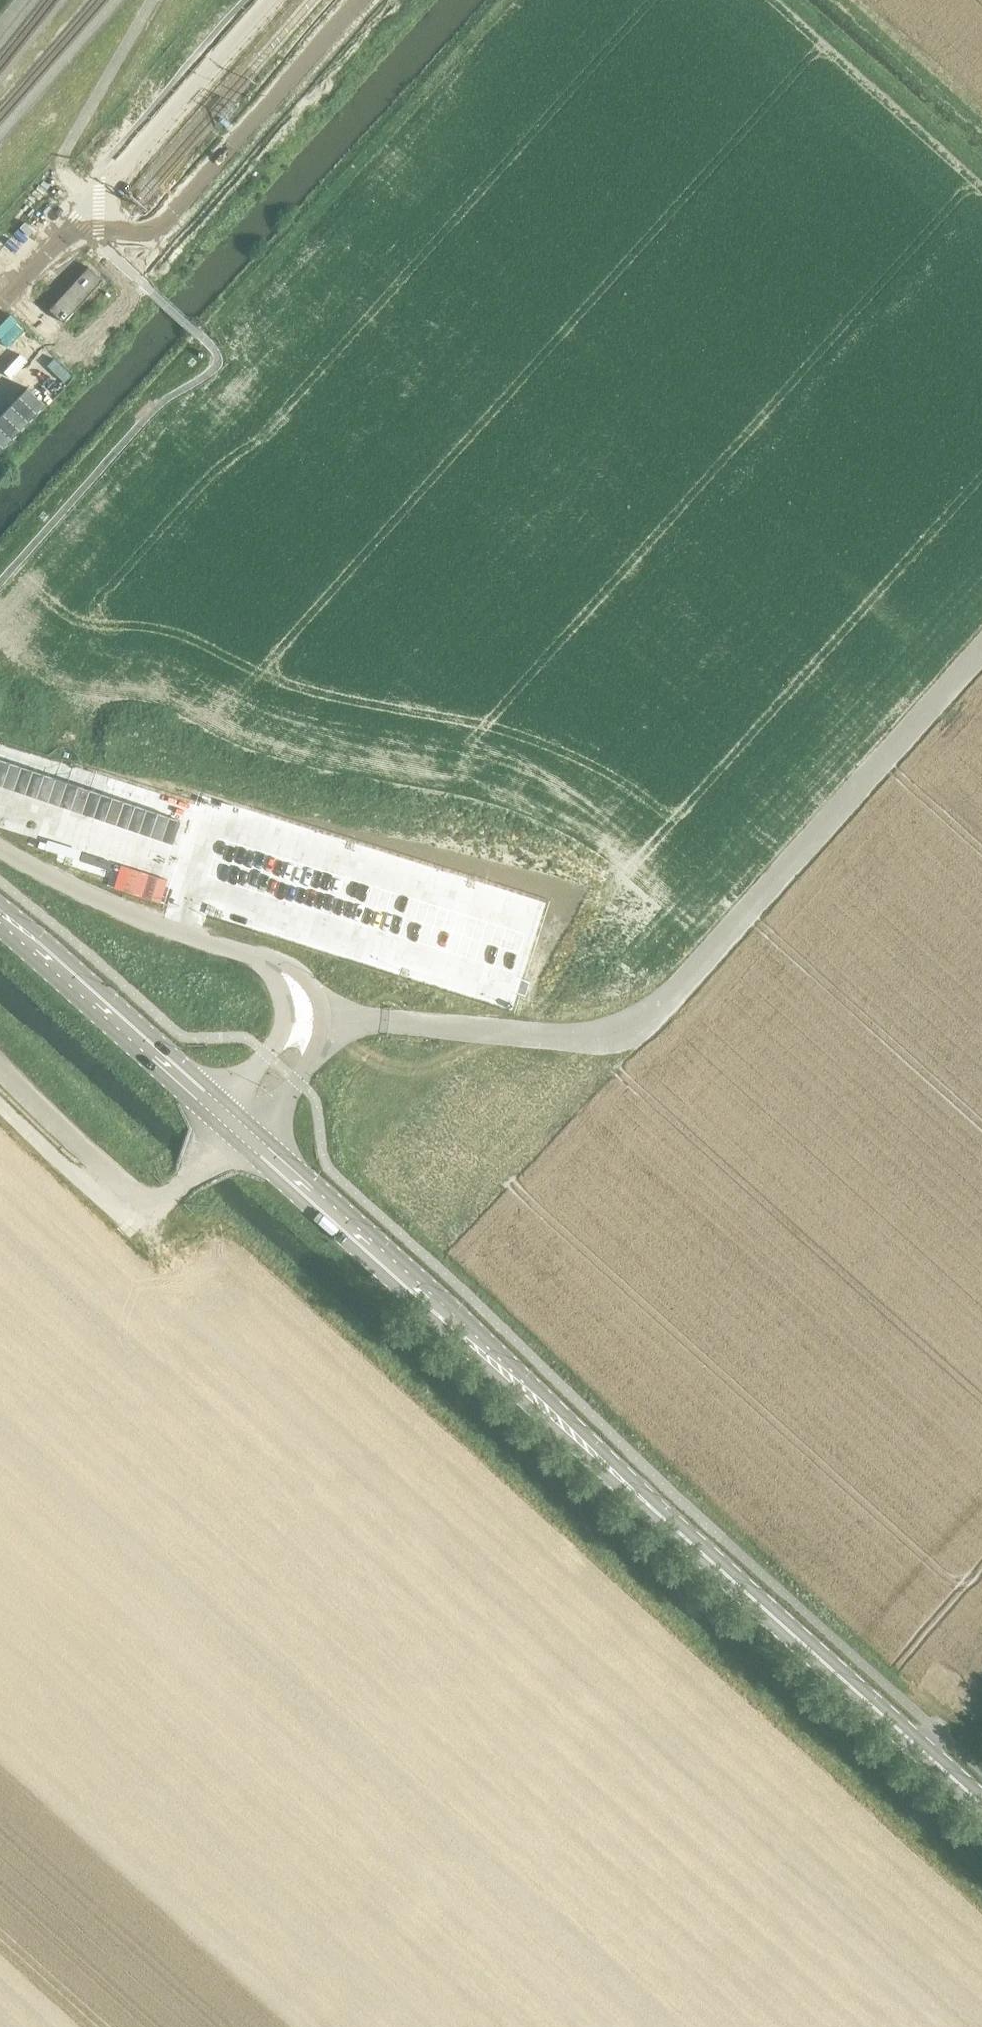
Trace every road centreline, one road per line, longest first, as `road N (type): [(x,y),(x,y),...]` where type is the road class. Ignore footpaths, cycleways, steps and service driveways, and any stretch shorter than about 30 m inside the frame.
road 1 (secondary): [(981,1799),(229,1129)]
road 2 (unclassified): [(229,1129),(306,1025),(289,979),(0,847)]
road 3 (secondary): [(0,923),(229,1129)]
road 4 (track): [(0,1100),(119,1213),(151,1202)]

